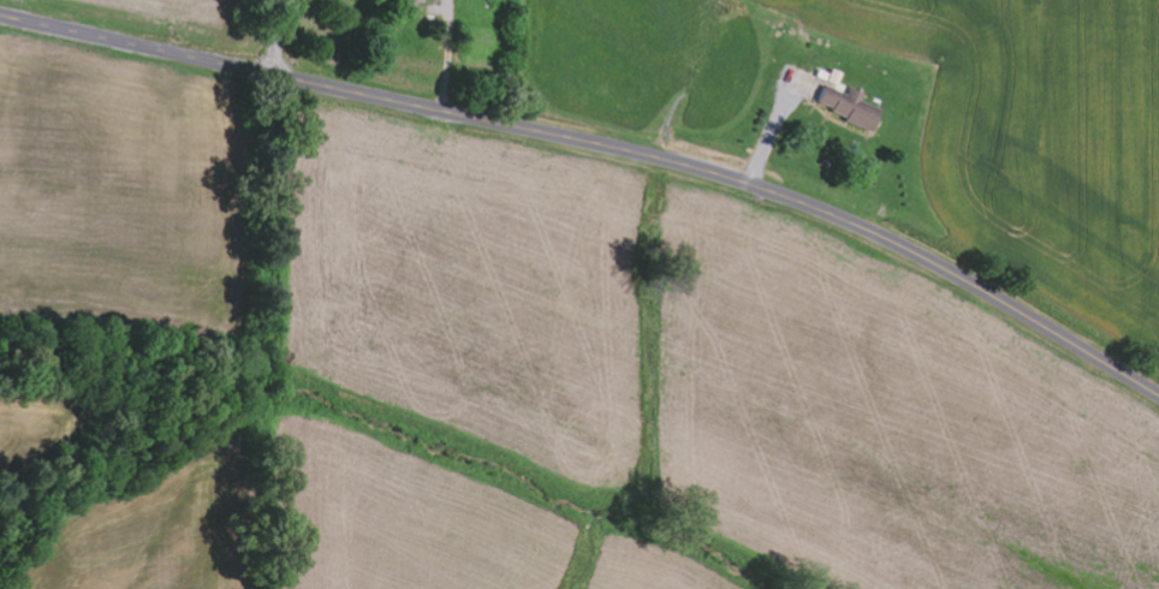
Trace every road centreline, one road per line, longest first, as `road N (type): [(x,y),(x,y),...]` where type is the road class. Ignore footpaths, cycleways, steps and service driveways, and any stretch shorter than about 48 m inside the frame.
road 1 (tertiary): [(0,15),(742,180),(940,264),(1158,393)]

